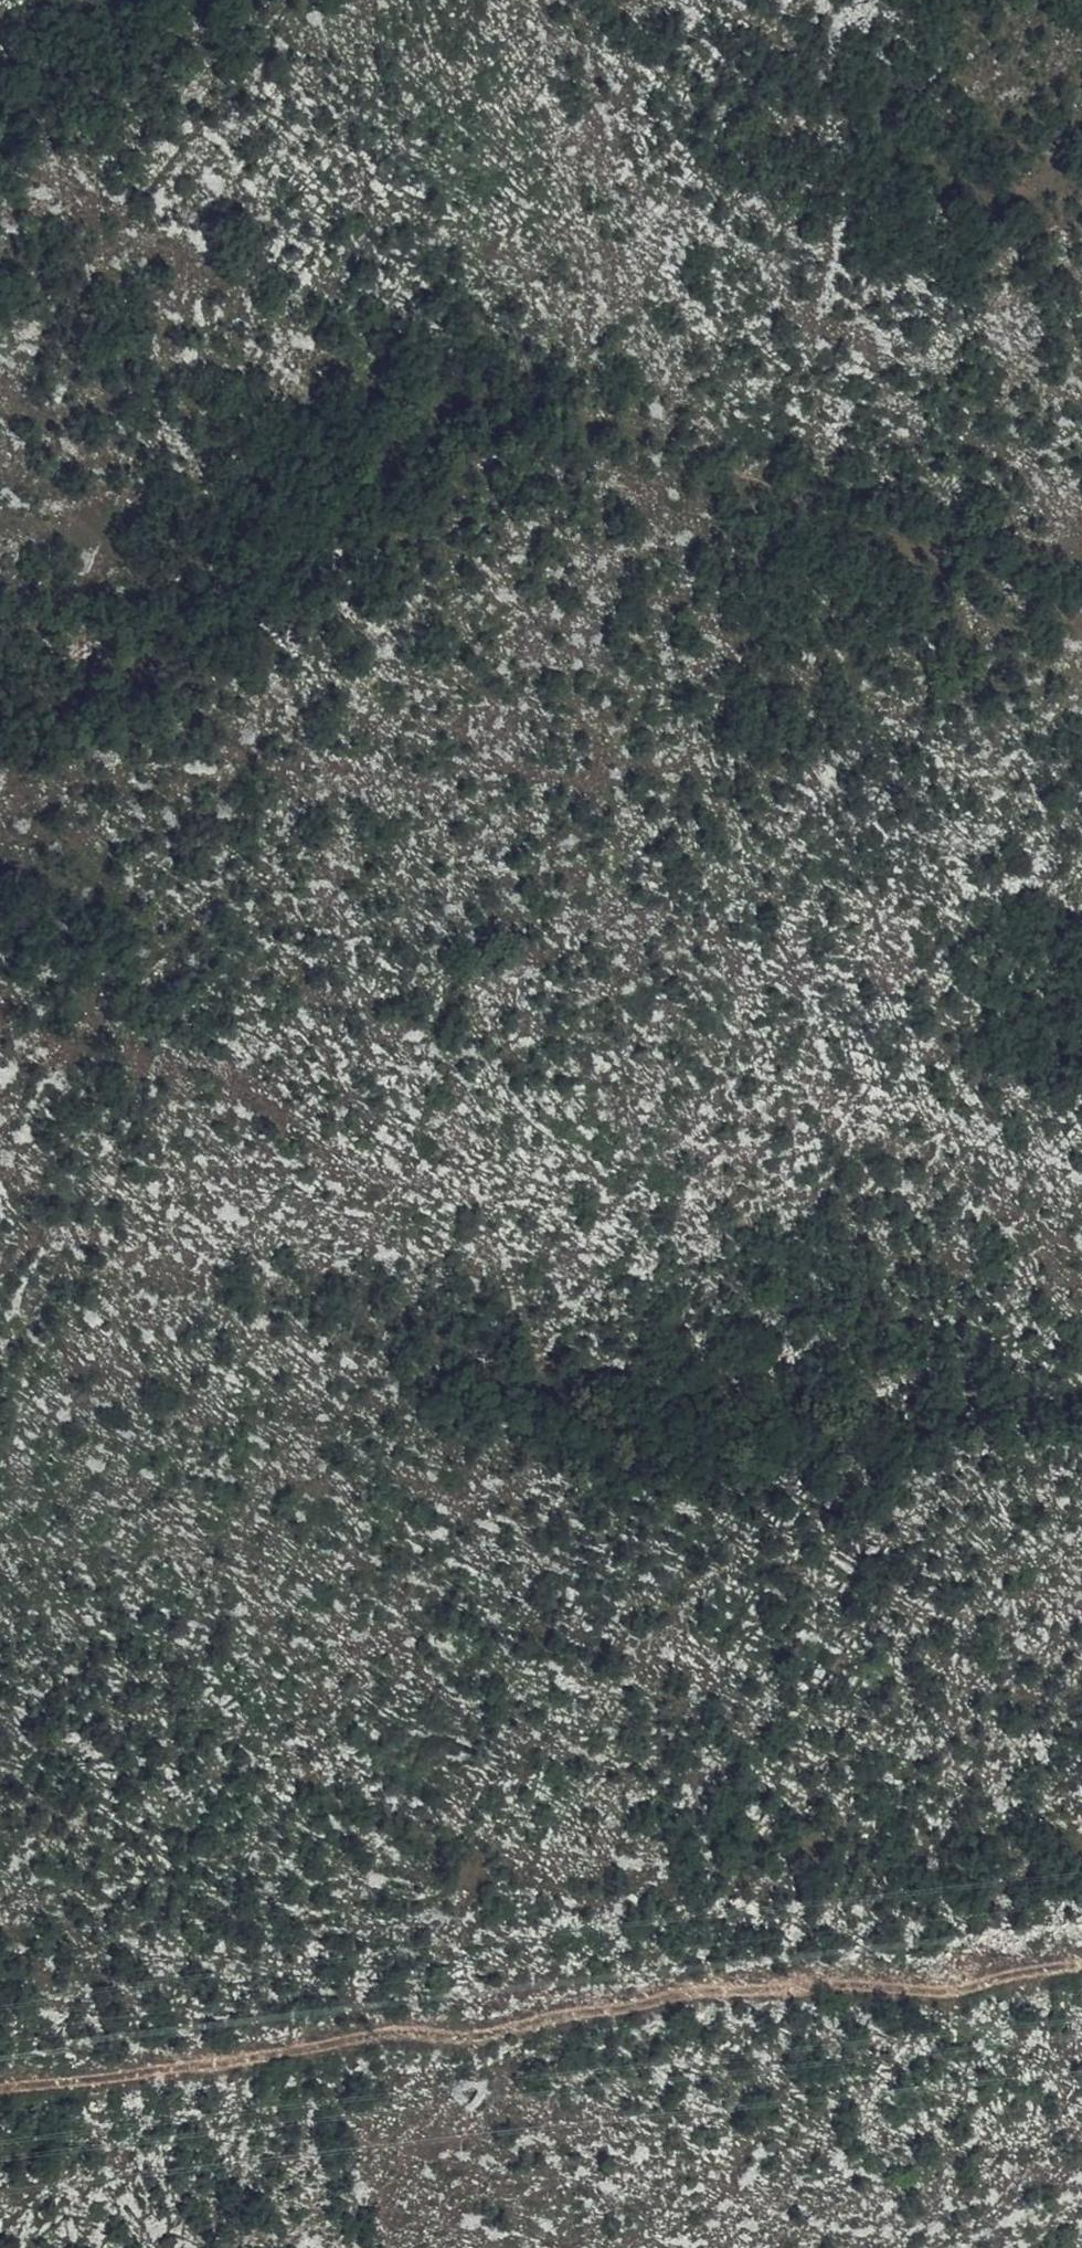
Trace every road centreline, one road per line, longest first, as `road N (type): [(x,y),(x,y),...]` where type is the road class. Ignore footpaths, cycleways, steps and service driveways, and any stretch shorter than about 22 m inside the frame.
road 1 (track): [(0,2079),(387,2019),(484,2017),(783,1975),(963,1969),(1081,1946)]

